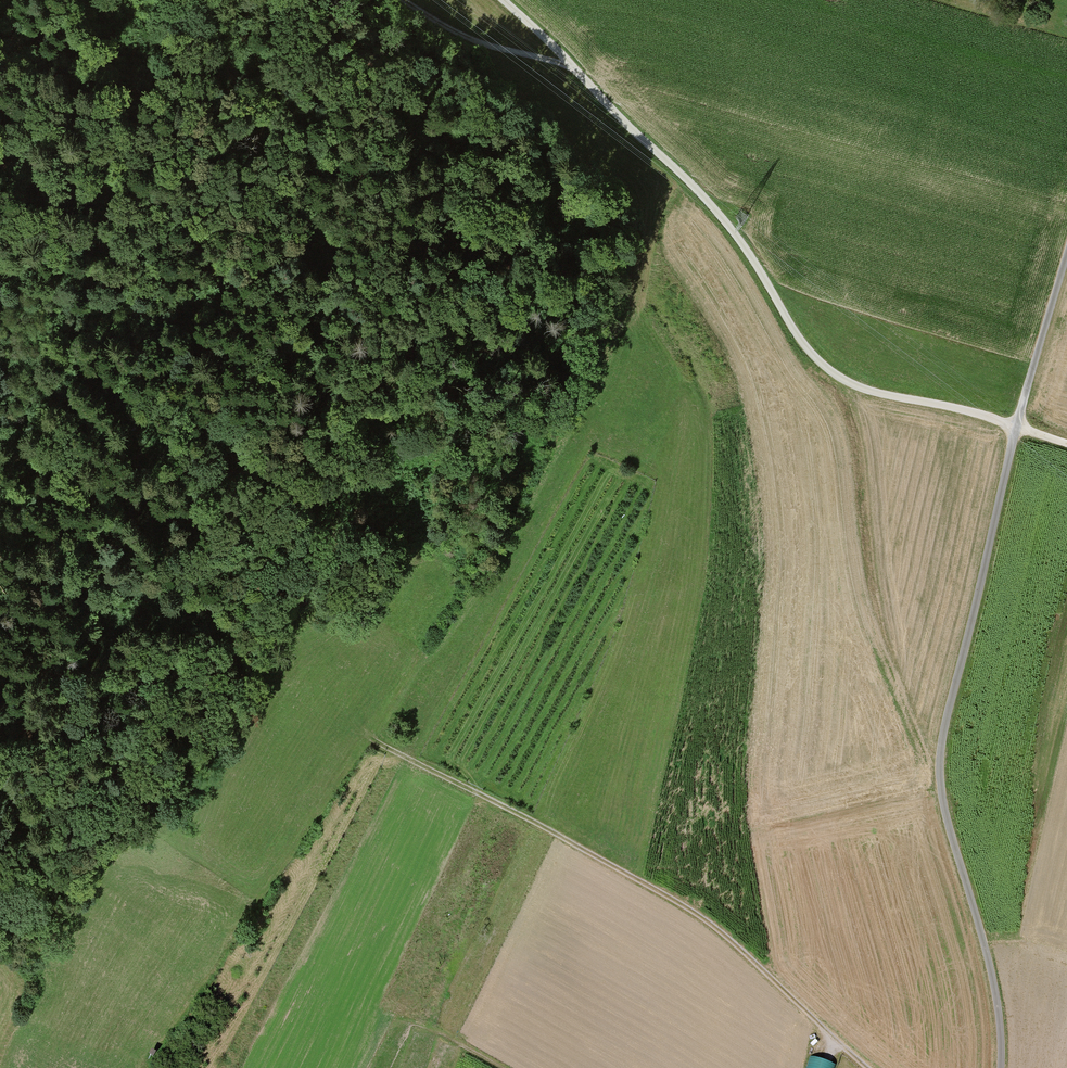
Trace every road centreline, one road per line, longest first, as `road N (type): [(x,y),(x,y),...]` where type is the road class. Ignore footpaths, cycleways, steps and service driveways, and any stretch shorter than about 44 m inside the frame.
road 1 (residential): [(1066,252),(1016,427),(938,776),(993,978),(1001,1067)]
road 2 (track): [(281,632),(209,593),(151,494),(91,263),(69,0)]
road 3 (track): [(501,0),(731,230),(806,350),(834,377),(877,395),(1016,427)]
road 4 (track): [(867,1067),(707,921),(376,745)]
road 5 (track): [(398,0),(468,39),(577,71)]

